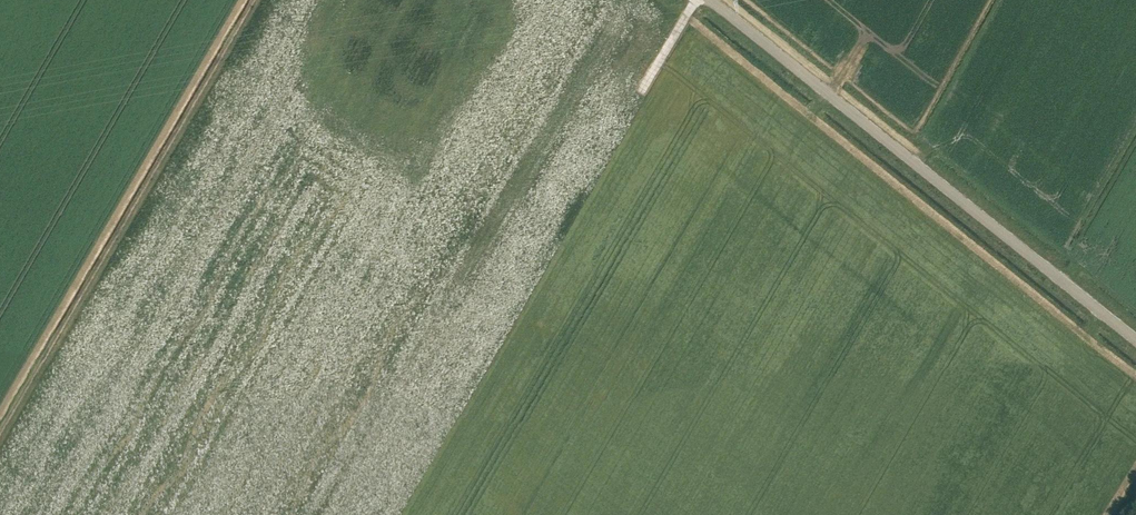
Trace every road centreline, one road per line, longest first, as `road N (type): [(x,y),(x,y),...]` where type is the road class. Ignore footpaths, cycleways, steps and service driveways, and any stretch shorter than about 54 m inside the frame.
road 1 (unclassified): [(1135,340),(709,0)]

